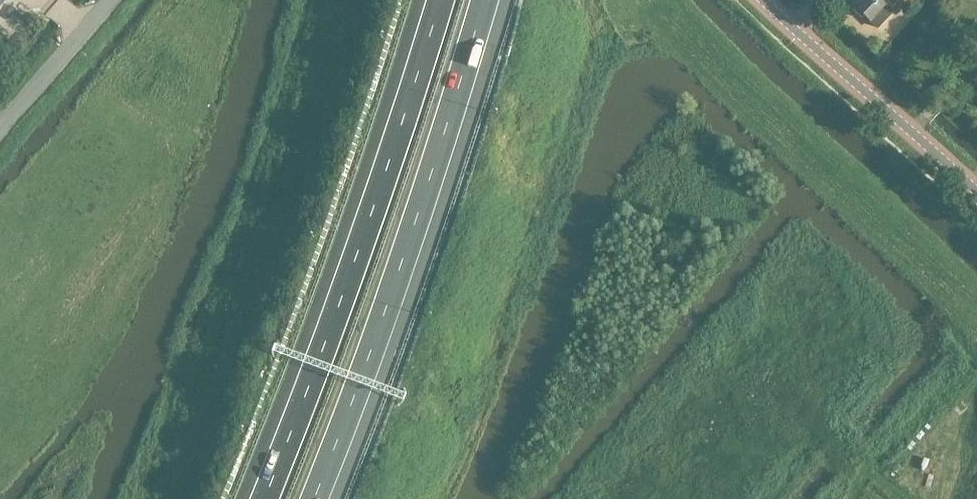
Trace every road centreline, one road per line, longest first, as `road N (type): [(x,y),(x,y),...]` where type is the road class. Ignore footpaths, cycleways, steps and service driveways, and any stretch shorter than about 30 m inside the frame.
road 1 (motorway): [(440,0),(367,225),(264,498)]
road 2 (motorway): [(314,498),(388,300),(484,0)]
road 3 (unclassified): [(976,199),(762,0)]
road 4 (unclassified): [(0,123),(107,0)]

